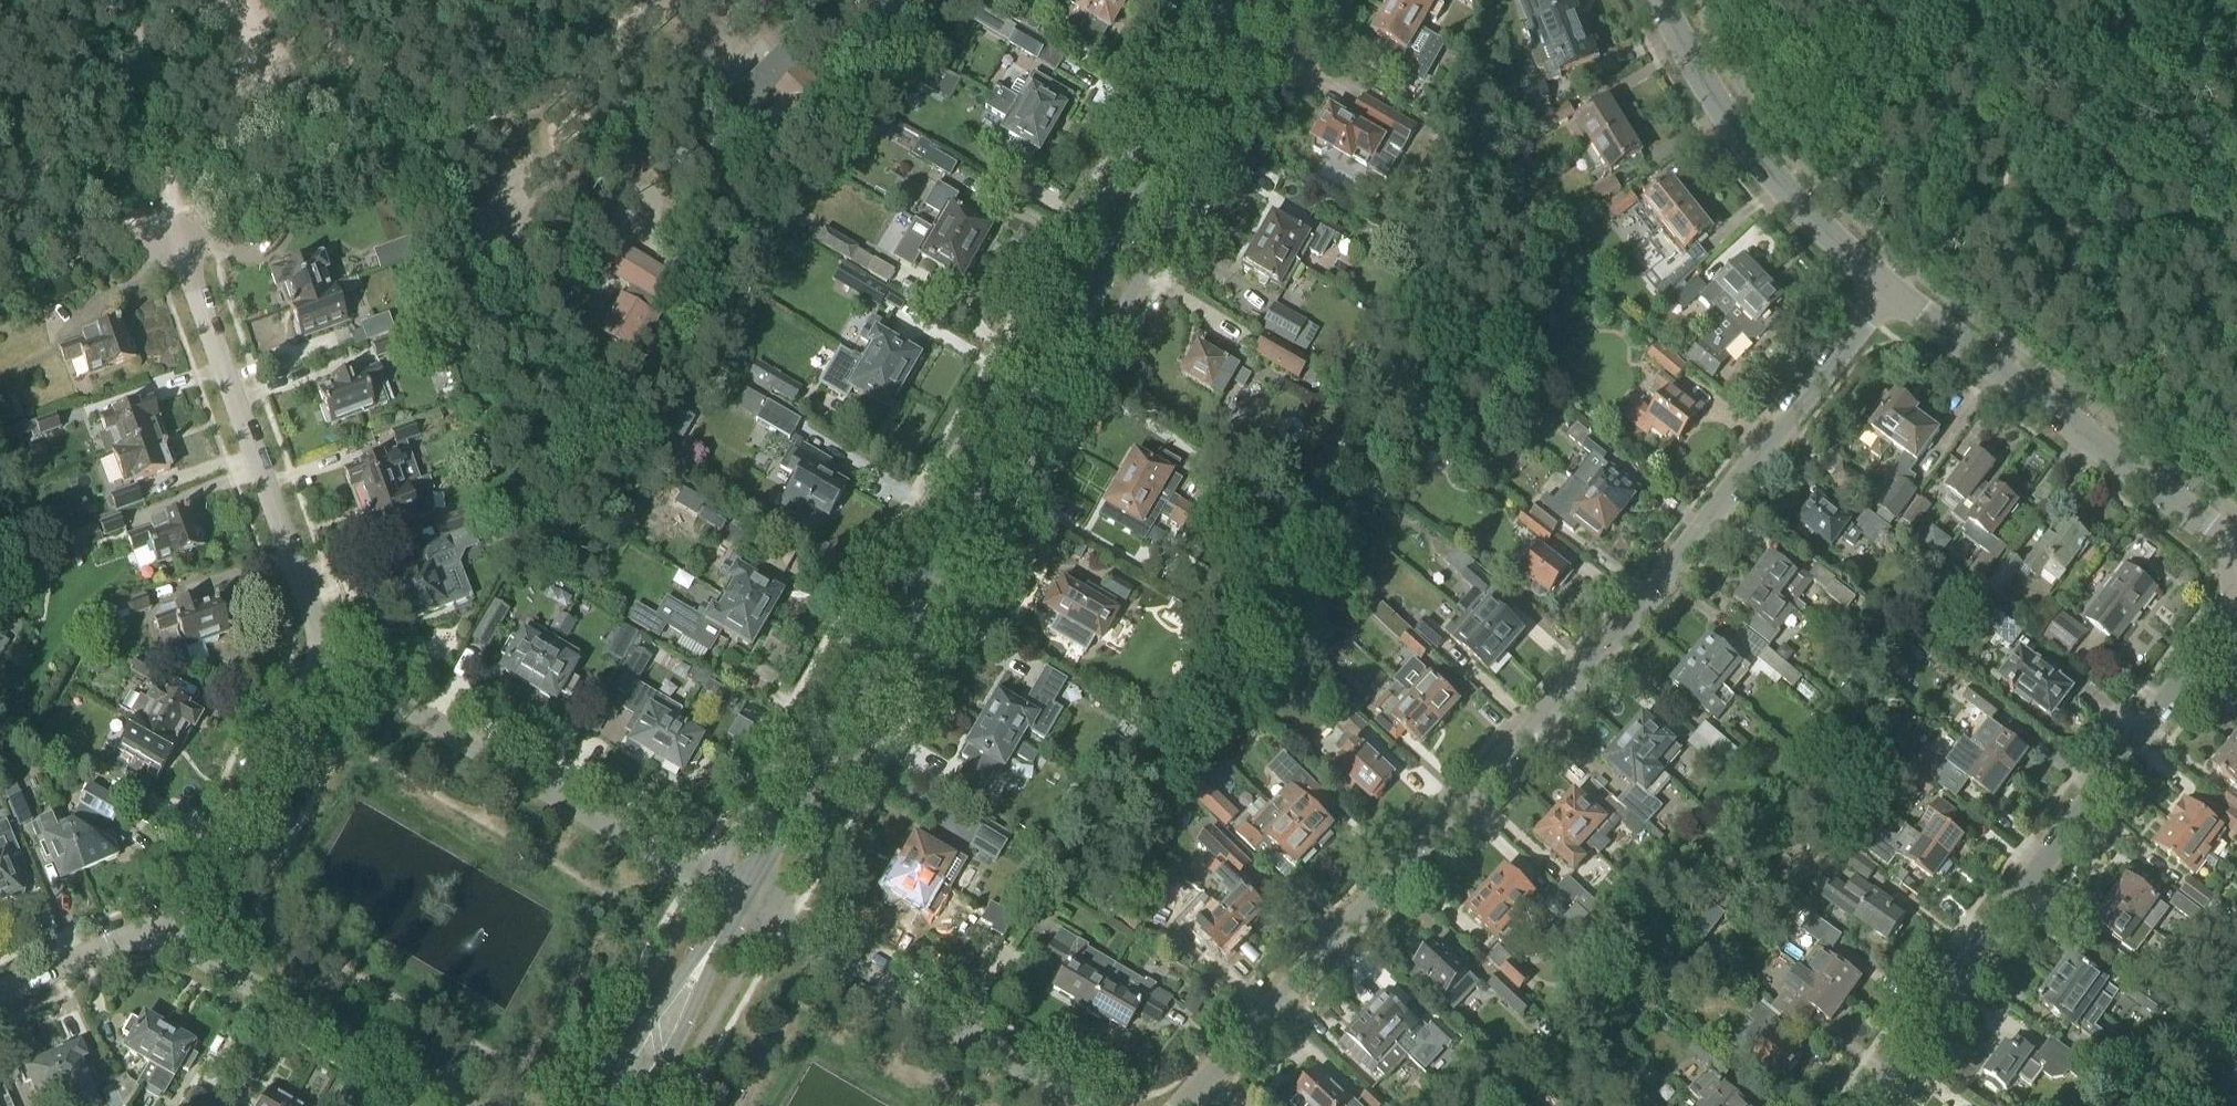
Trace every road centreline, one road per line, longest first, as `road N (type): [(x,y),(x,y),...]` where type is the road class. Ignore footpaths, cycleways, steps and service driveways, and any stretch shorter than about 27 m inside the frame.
road 1 (residential): [(1894,292),(1658,582),(1311,956),(1186,1105)]
road 2 (residential): [(769,921),(1305,0)]
road 3 (tertiary): [(735,903),(1260,0)]
road 4 (residential): [(1216,0),(707,886)]
road 5 (residential): [(1856,1105),(2236,614)]
road 6 (residential): [(326,664),(166,214)]
road 7 (track): [(428,155),(0,274)]
road 8 (residential): [(707,886),(326,664)]
road 9 (tertiary): [(2236,550),(1894,292)]
road 10 (tertiary): [(1894,292),(1767,188),(1686,71),(1653,0)]
road 11 (residential): [(1089,1105),(769,921)]
road 12 (residential): [(163,931),(448,1105)]
road 13 (residential): [(326,664),(163,931)]
road 14 (track): [(428,155),(555,94),(668,9)]
road 15 (tertiary): [(720,933),(647,1022),(609,1105)]
road 16 (tertiary): [(634,1105),(681,1039),(720,933)]
road 17 (track): [(128,0),(155,88),(166,189)]
road 18 (residential): [(0,995),(163,931)]

